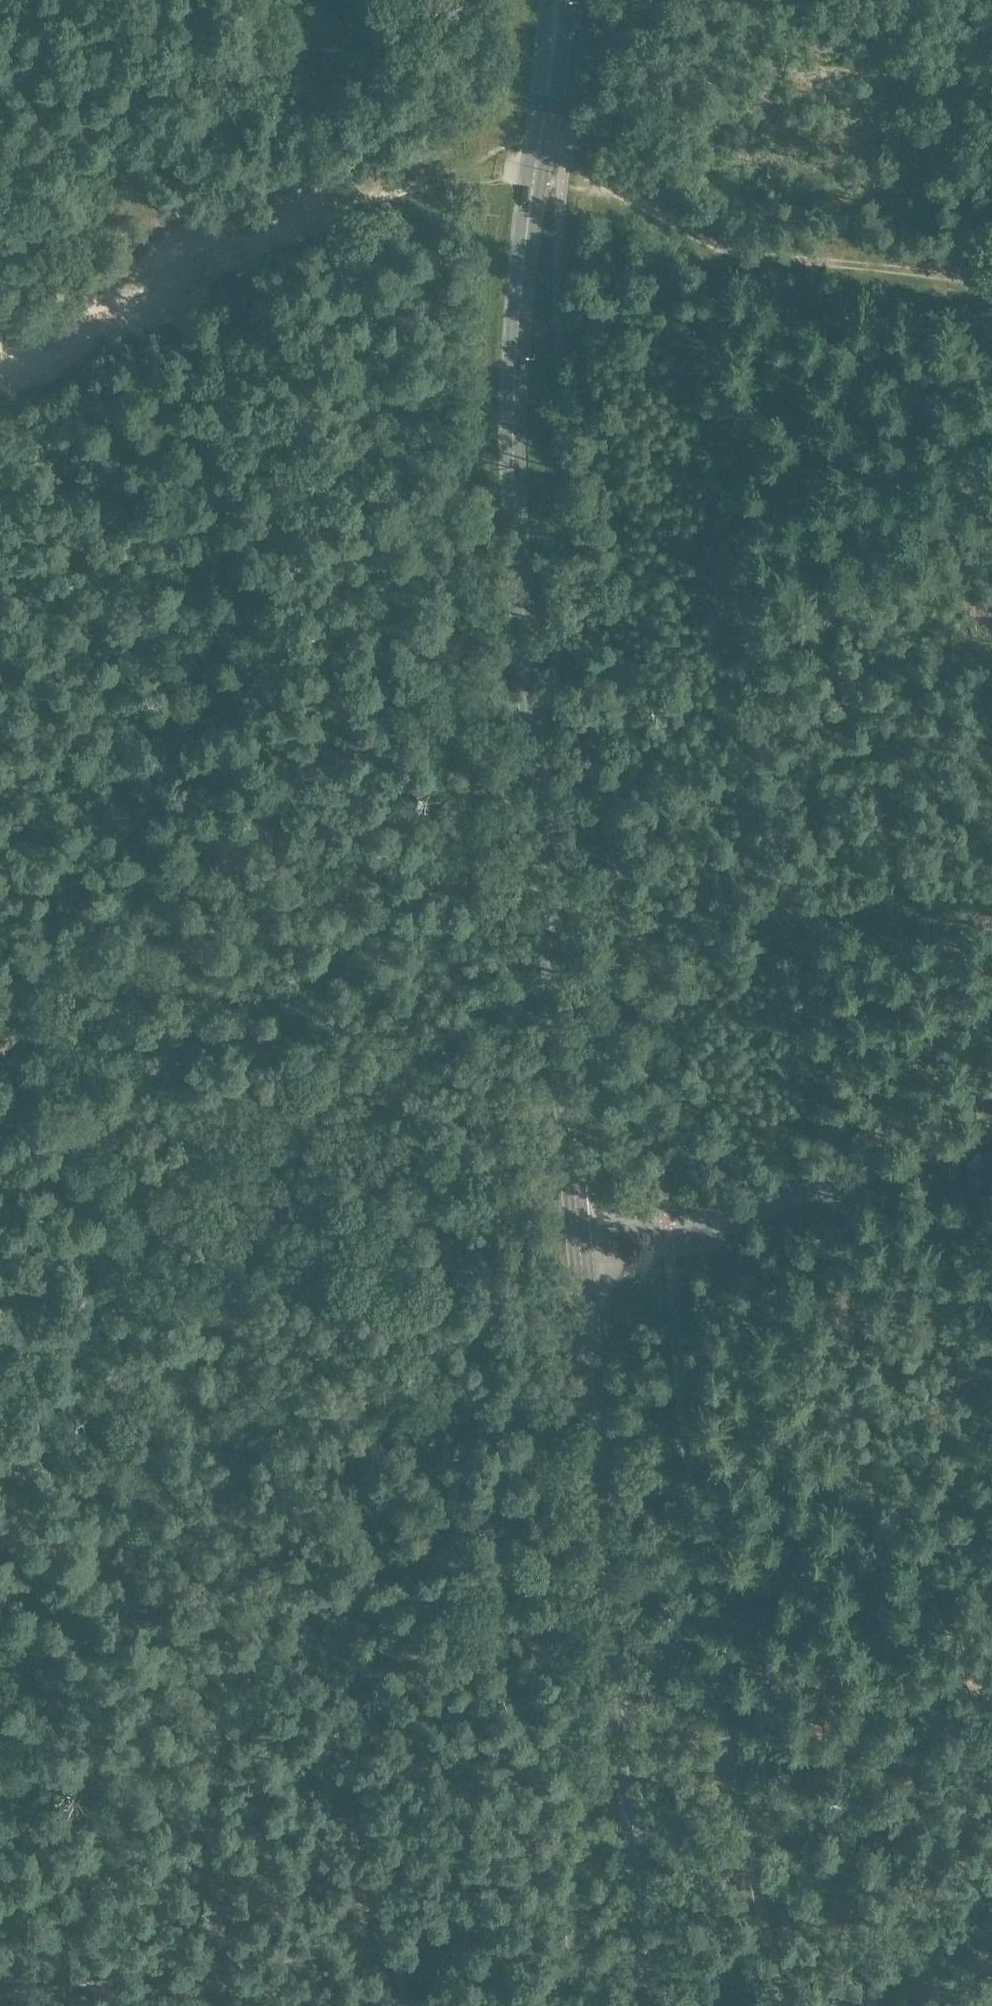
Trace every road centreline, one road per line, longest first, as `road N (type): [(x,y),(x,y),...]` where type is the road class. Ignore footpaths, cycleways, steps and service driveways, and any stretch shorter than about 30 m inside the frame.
road 1 (secondary): [(583,1254),(512,384),(555,34)]
road 2 (secondary): [(655,2005),(583,1254)]
road 3 (track): [(168,292),(193,324),(217,396),(199,456),(216,544),(207,688),(189,746),(127,834),(75,883),(0,906)]
road 4 (track): [(383,1946),(359,1880),(327,1665),(311,1632),(287,1611),(0,1539)]
road 5 (track): [(168,292),(312,214),(403,180),(488,155),(566,159)]
road 6 (unclassified): [(583,1254),(991,1132)]
road 7 (track): [(991,283),(752,255),(704,240)]
road 8 (track): [(0,359),(168,292)]
road 9 (track): [(904,15),(991,164)]
road 10 (track): [(704,240),(566,159)]

